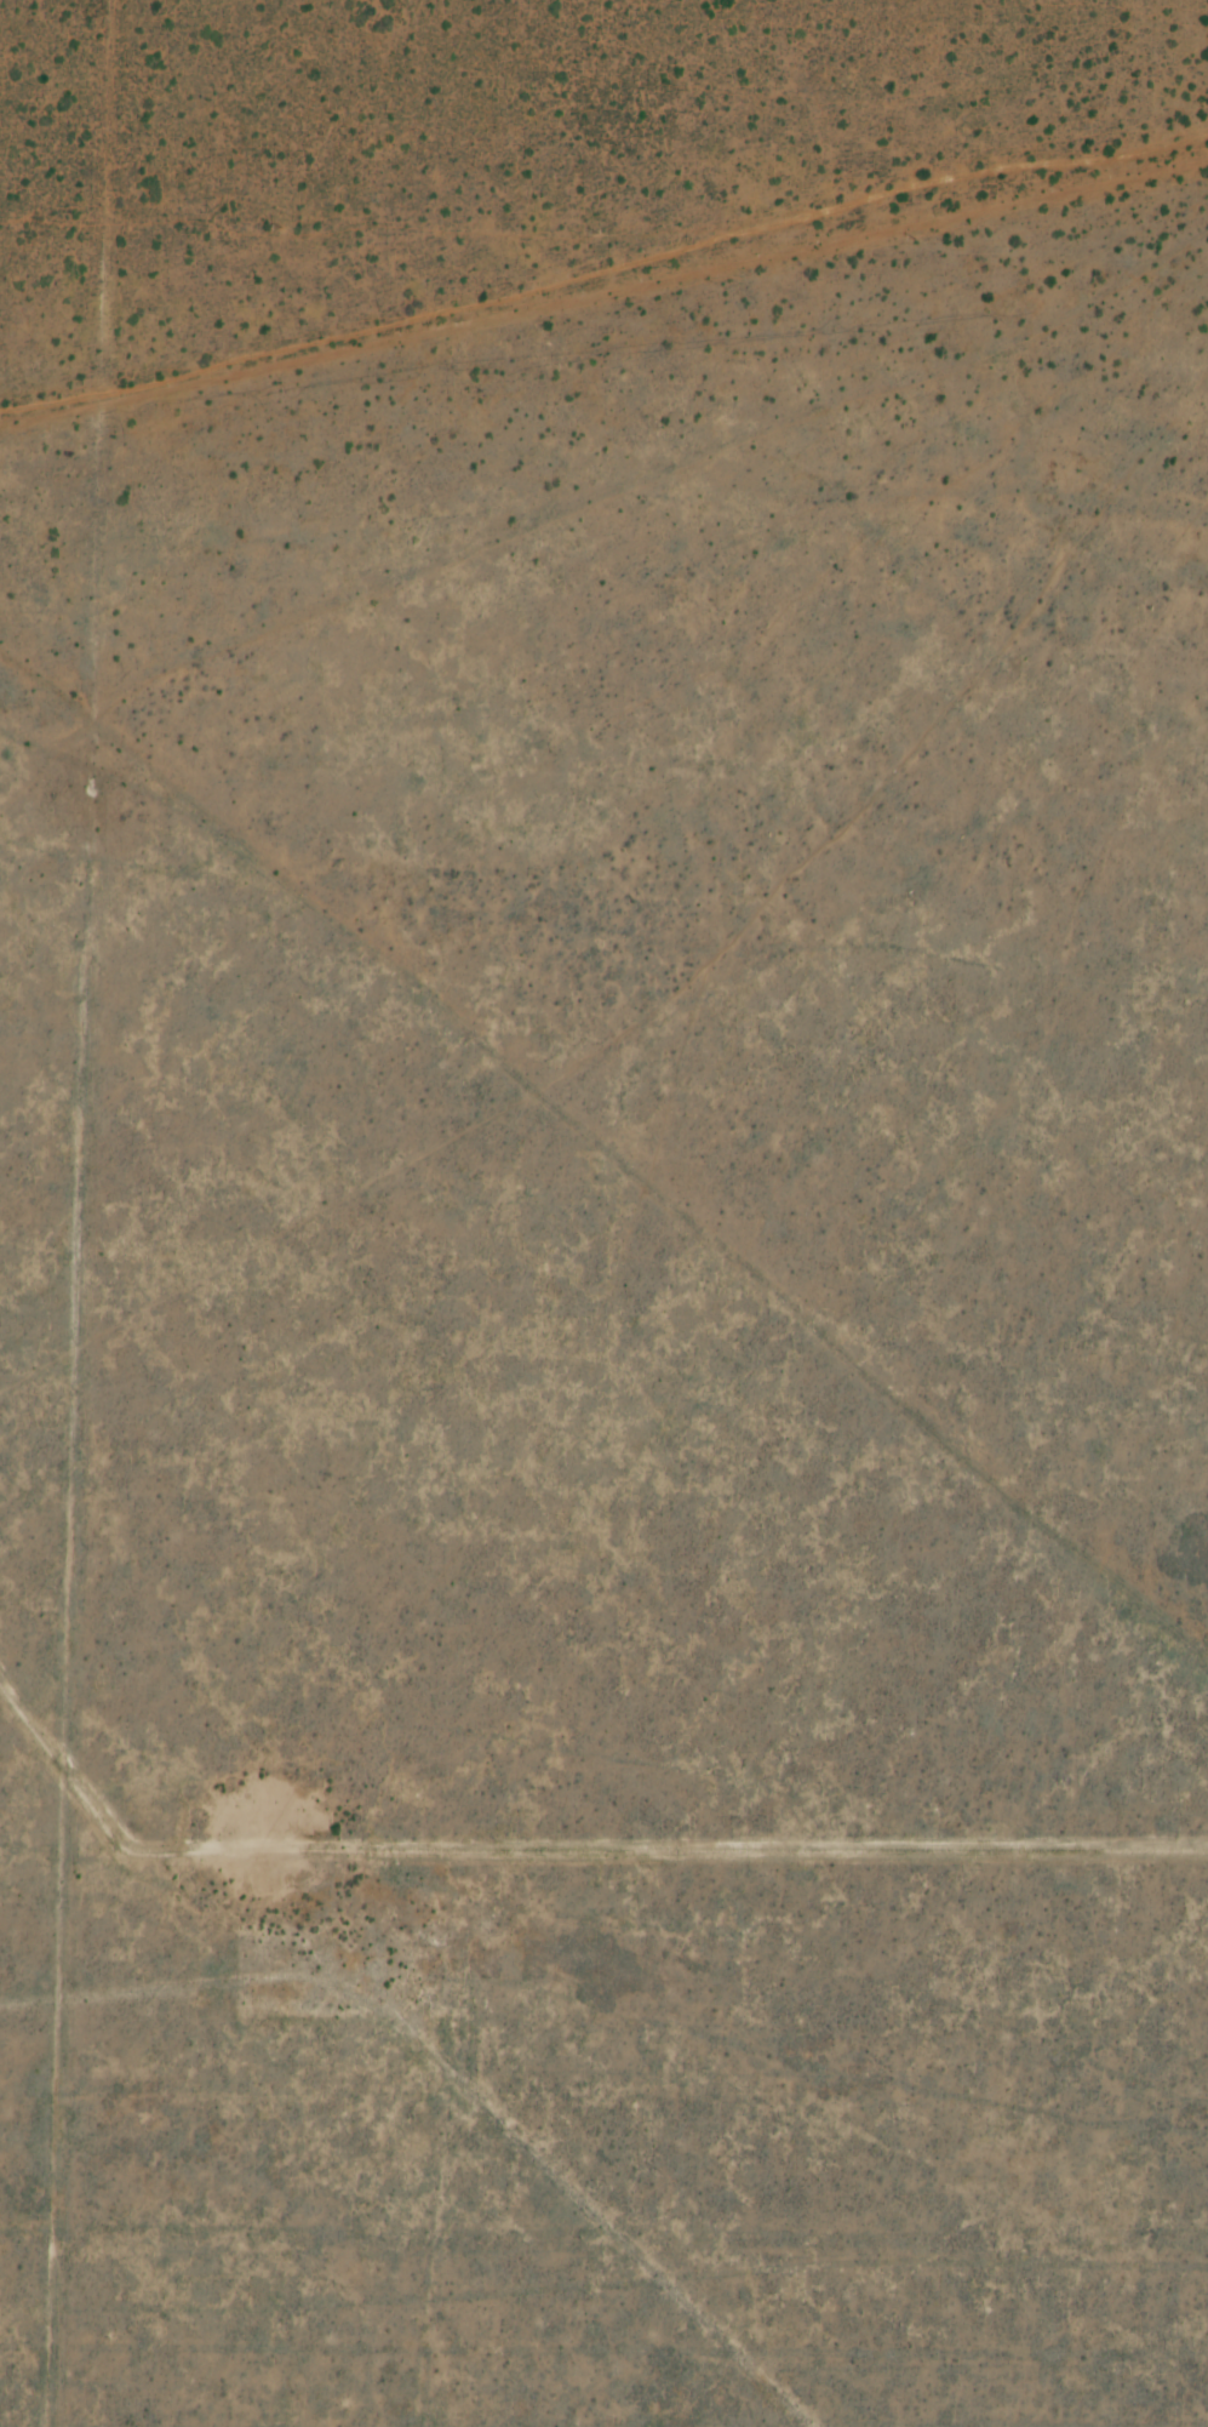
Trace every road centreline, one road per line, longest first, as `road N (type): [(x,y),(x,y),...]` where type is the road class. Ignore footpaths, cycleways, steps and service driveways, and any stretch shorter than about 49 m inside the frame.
road 1 (track): [(1207,1703),(235,798),(0,642)]

